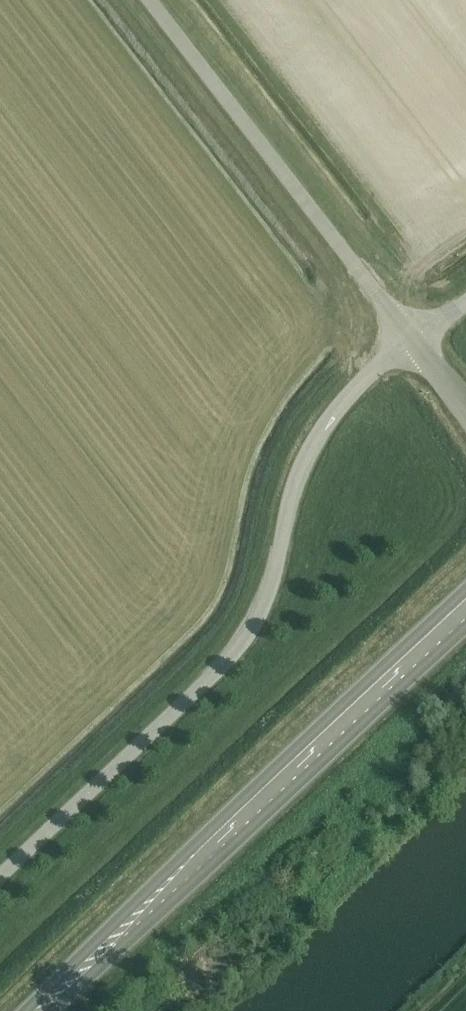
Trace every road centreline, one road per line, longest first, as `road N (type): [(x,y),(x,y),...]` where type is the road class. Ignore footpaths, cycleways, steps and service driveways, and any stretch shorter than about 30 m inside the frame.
road 1 (unclassified): [(0,871),(257,627),(276,582),(300,458),(340,400),(409,336)]
road 2 (trunk): [(41,1010),(465,611)]
road 3 (unclassified): [(409,336),(150,0)]

